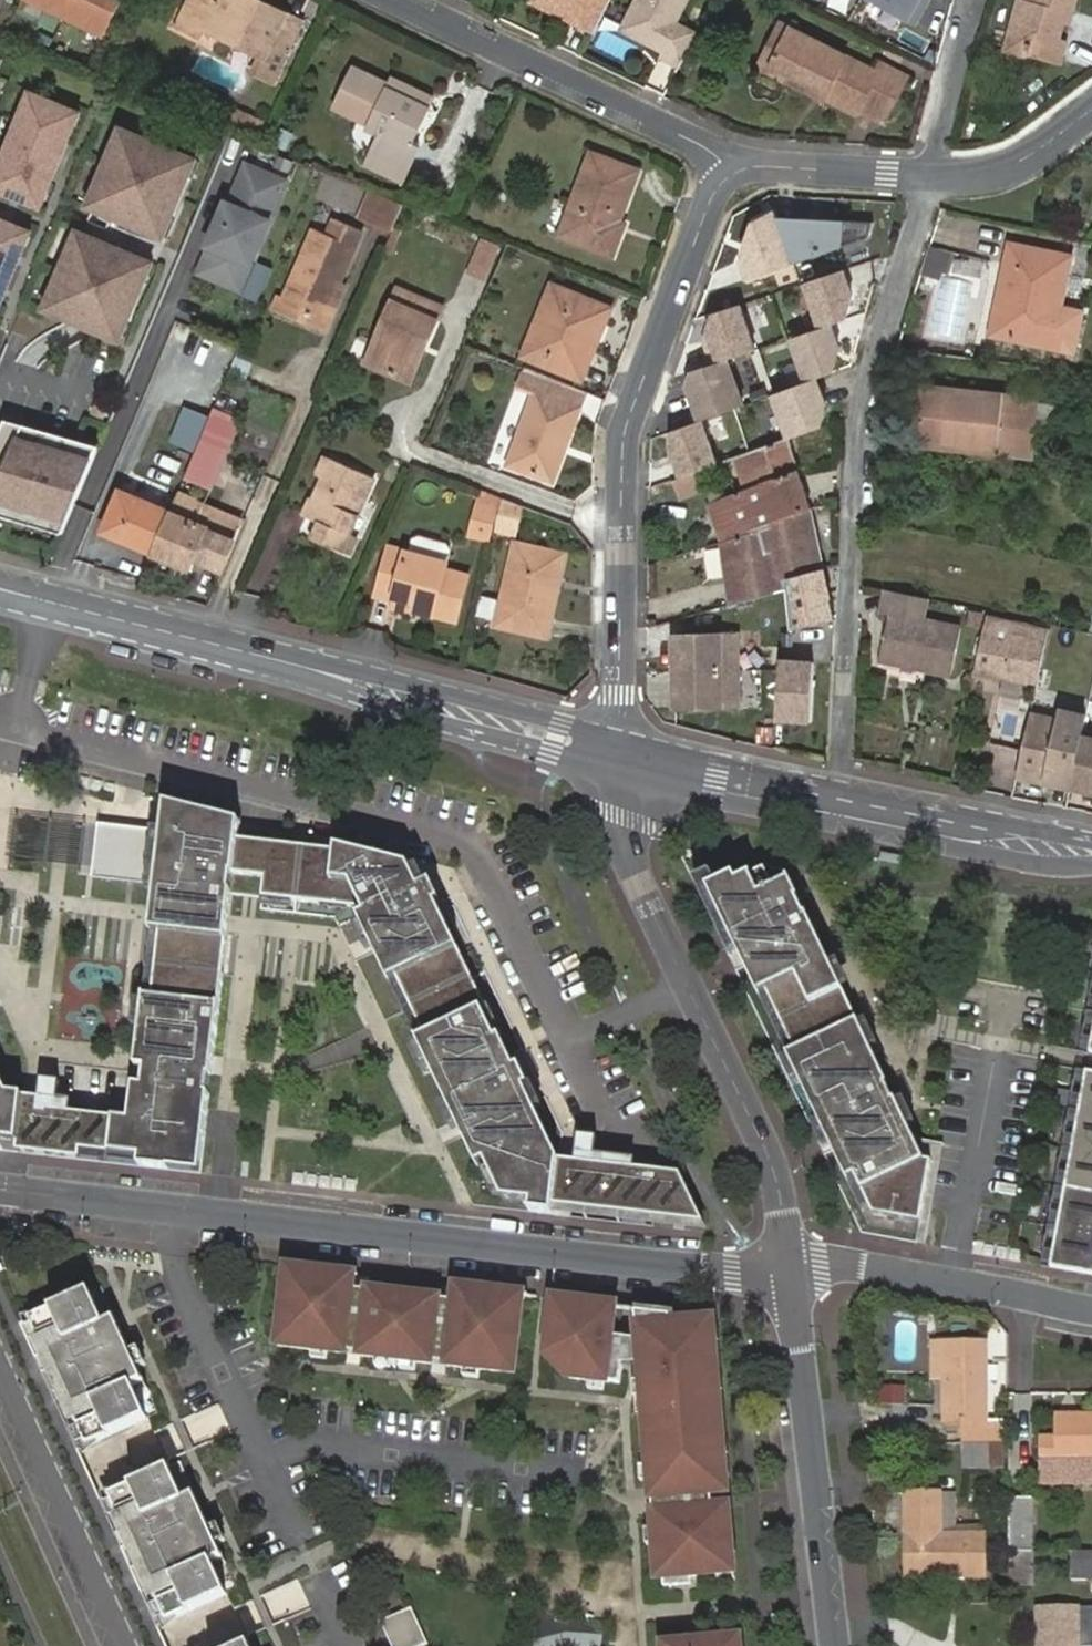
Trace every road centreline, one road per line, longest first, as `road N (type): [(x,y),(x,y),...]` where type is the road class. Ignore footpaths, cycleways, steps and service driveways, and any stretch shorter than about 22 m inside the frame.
road 1 (residential): [(788,1266),(735,1271),(0,1189)]
road 2 (secondary): [(0,590),(617,754)]
road 3 (residential): [(841,803),(853,506),(872,365),(928,175)]
road 4 (residential): [(726,153),(628,423),(617,754)]
road 5 (residential): [(788,1266),(772,1168),(613,818),(617,754)]
road 6 (residential): [(834,1645),(788,1266)]
road 7 (residential): [(726,153),(402,0)]
road 8 (residential): [(788,1266),(868,1265),(1091,1310)]
road 9 (tertiary): [(0,1376),(120,1645)]
road 10 (secondary): [(841,803),(1091,850)]
road 11 (secondary): [(617,754),(841,803)]
road 12 (residential): [(928,175),(726,153)]
road 13 (residential): [(1091,108),(1011,167),(928,175)]
road 14 (residential): [(972,0),(928,175)]

